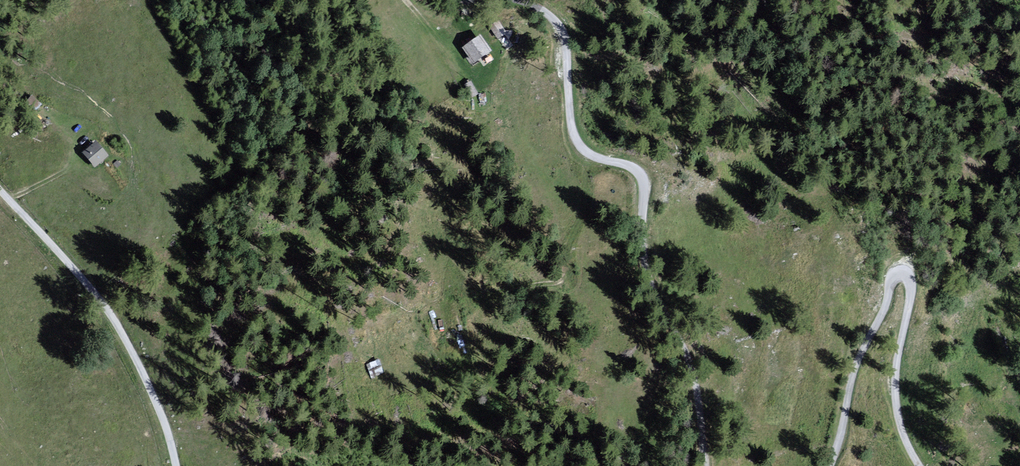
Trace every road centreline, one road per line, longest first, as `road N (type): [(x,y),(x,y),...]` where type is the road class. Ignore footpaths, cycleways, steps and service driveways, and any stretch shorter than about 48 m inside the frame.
road 1 (unclassified): [(521,0),(544,10),(564,37),(570,120),(581,148),(641,175),(641,255),(693,370),(706,465)]
road 2 (unclassified): [(830,465),(854,368),(899,275),(911,294),(895,401),(919,465)]
road 3 (unclassified): [(179,465),(134,349),(77,271),(0,190)]

